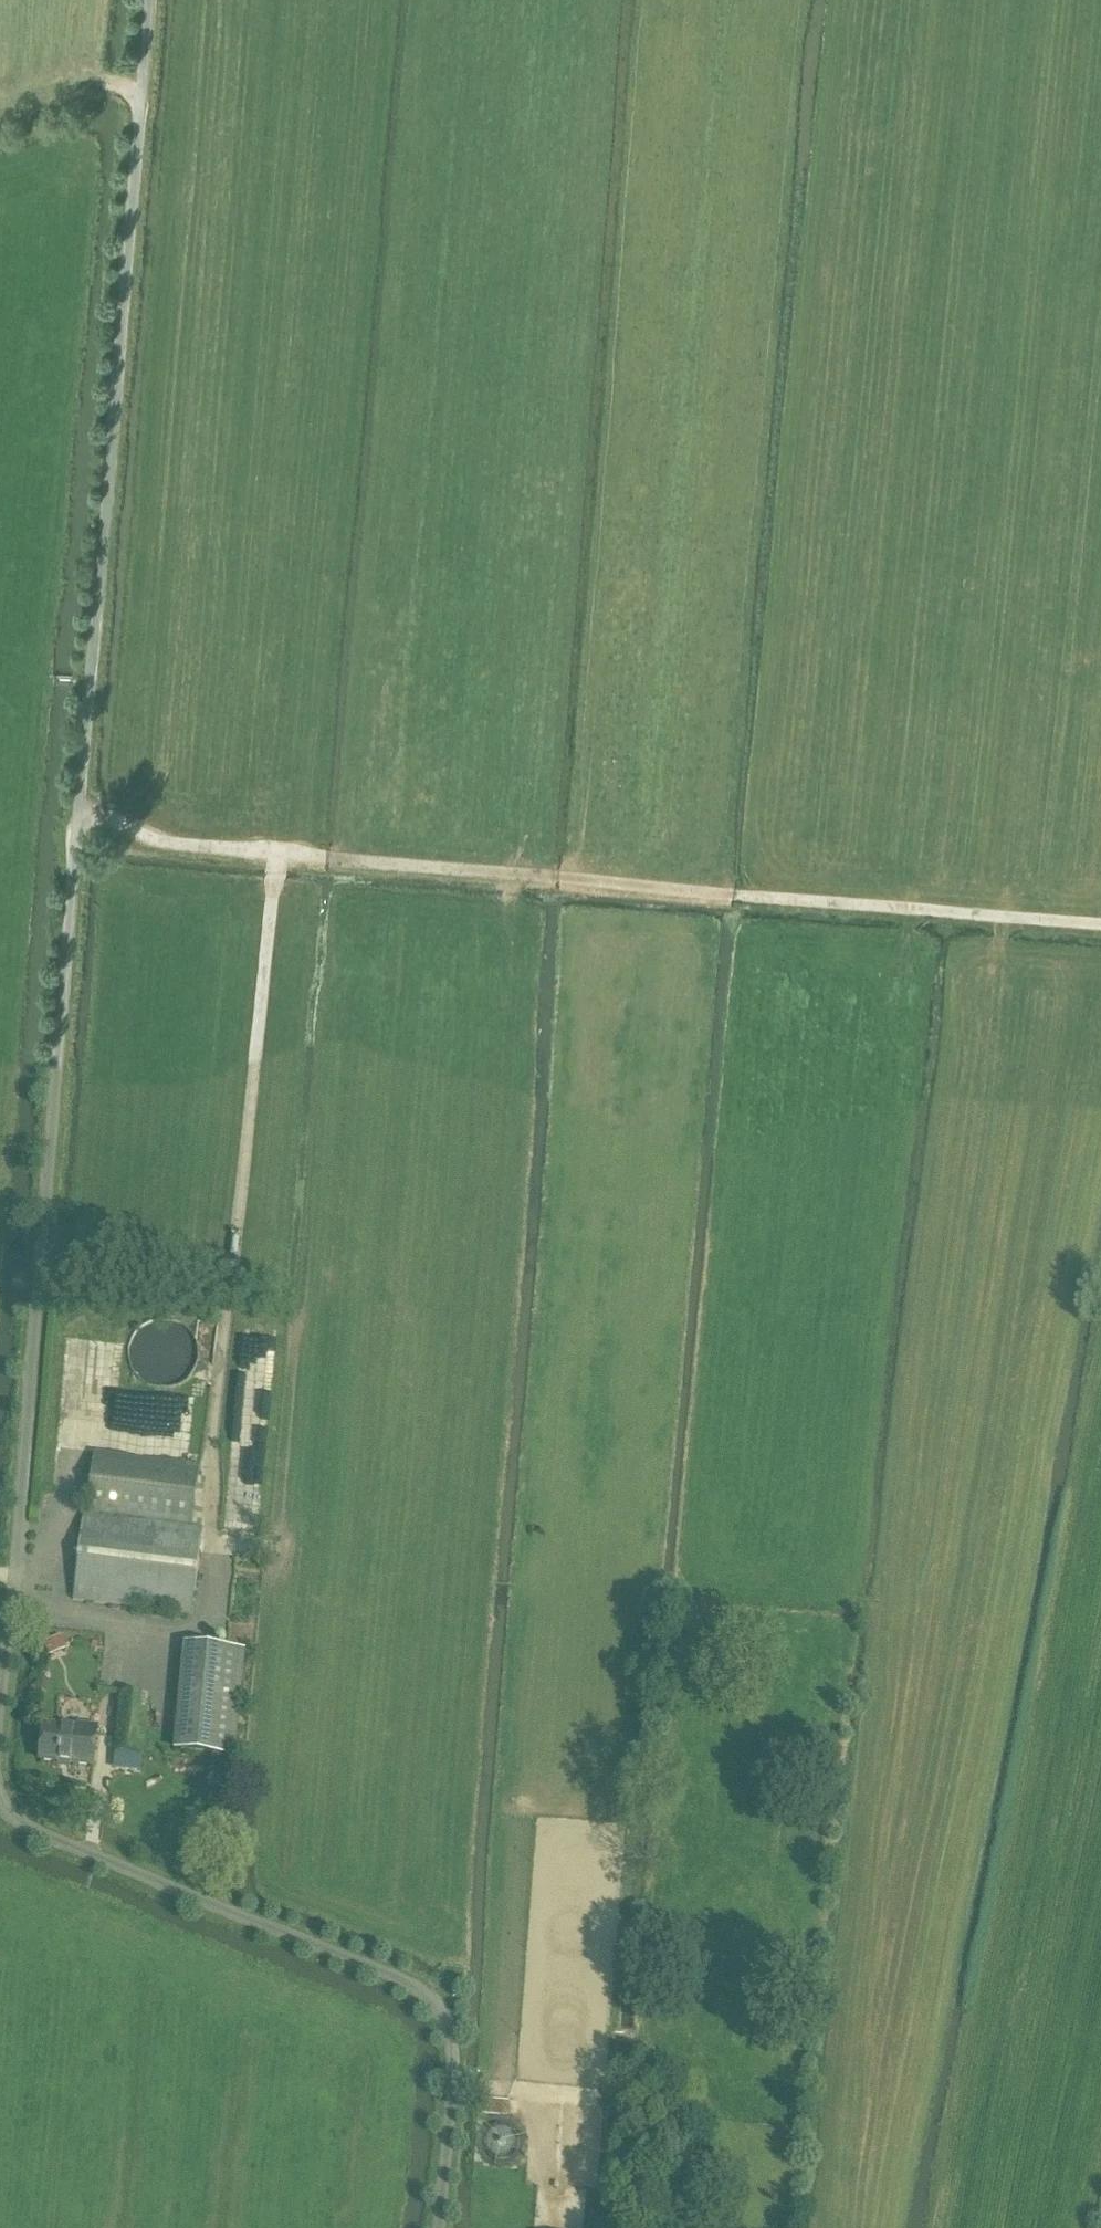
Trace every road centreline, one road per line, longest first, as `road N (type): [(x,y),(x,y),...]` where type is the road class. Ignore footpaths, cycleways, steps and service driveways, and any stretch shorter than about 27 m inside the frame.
road 1 (unclassified): [(0,1706),(149,0)]
road 2 (track): [(277,855),(205,1627),(63,1615),(13,1575),(0,1574)]
road 3 (track): [(1100,923),(277,855)]
road 4 (unclassified): [(442,2227),(455,2063),(453,2039),(433,2002),(413,1986),(30,1830),(0,1804)]
road 5 (track): [(277,855),(148,838),(79,812)]

